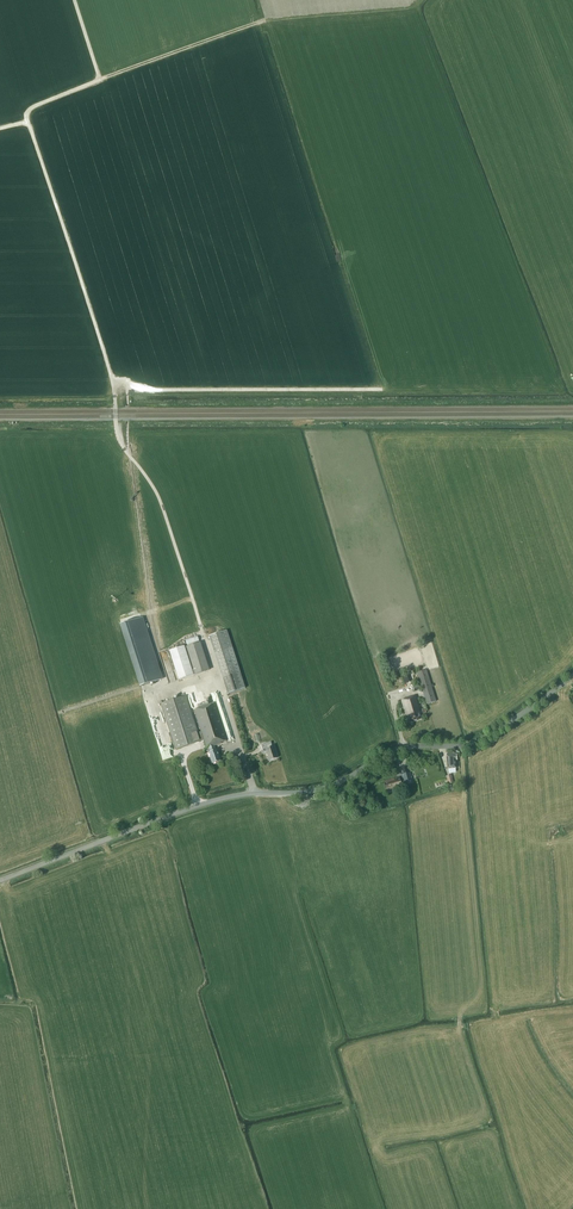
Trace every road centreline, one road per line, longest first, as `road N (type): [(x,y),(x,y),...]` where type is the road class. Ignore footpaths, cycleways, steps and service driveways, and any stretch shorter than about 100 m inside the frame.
road 1 (unclassified): [(0,880),(220,798),(329,787),(403,748),(480,739),(572,675)]

